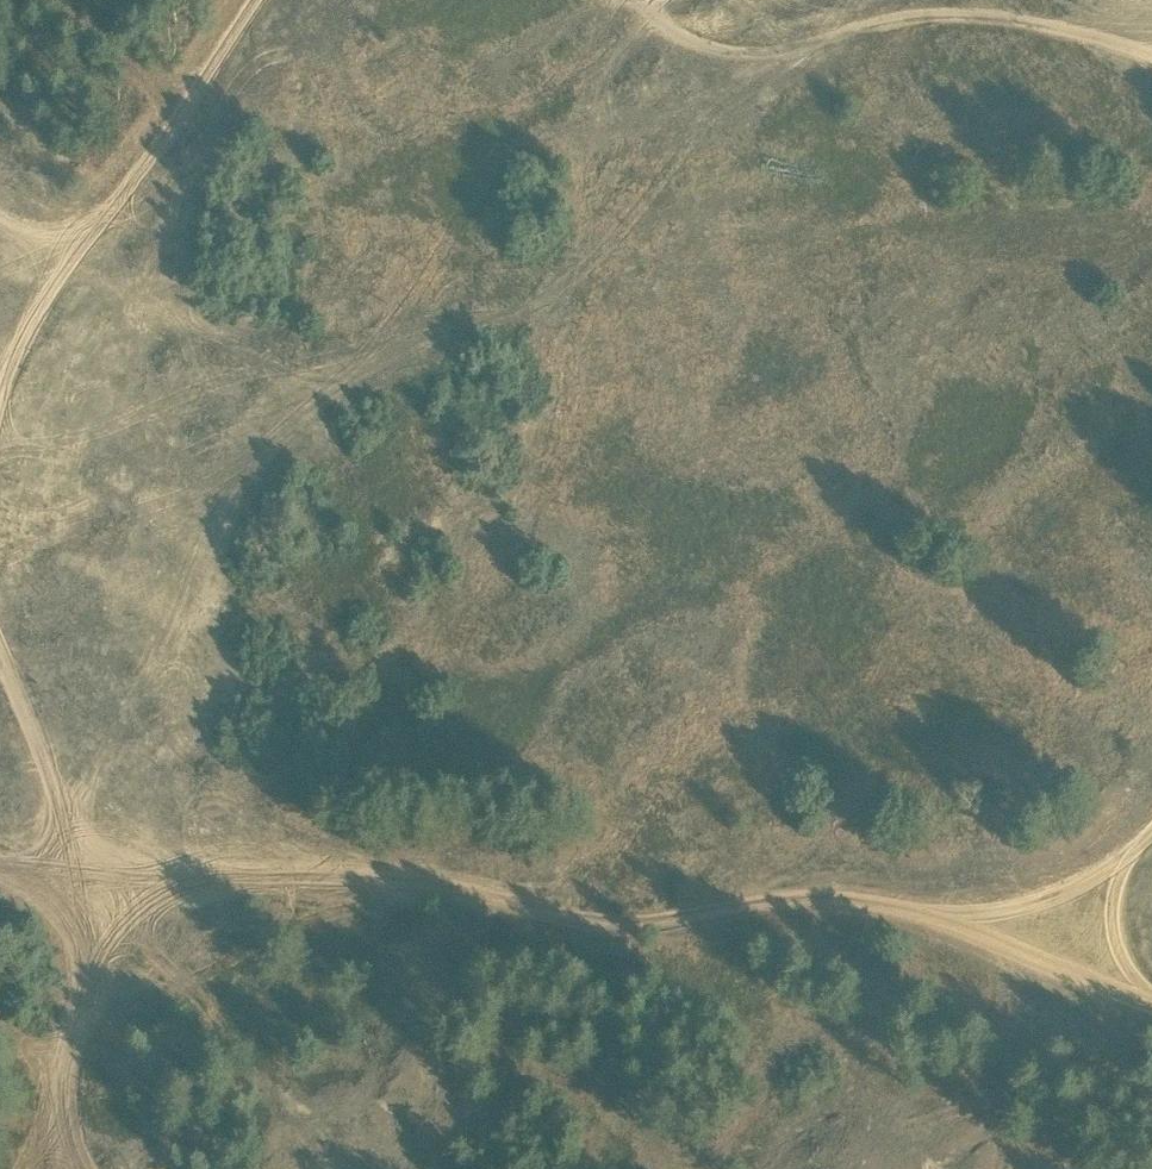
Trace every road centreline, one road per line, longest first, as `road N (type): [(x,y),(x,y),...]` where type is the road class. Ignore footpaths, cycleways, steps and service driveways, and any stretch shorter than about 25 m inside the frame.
road 1 (track): [(96,892),(246,872),(685,915),(839,902),(1151,998)]
road 2 (track): [(90,1168),(67,1116),(75,995),(96,892),(0,867)]

